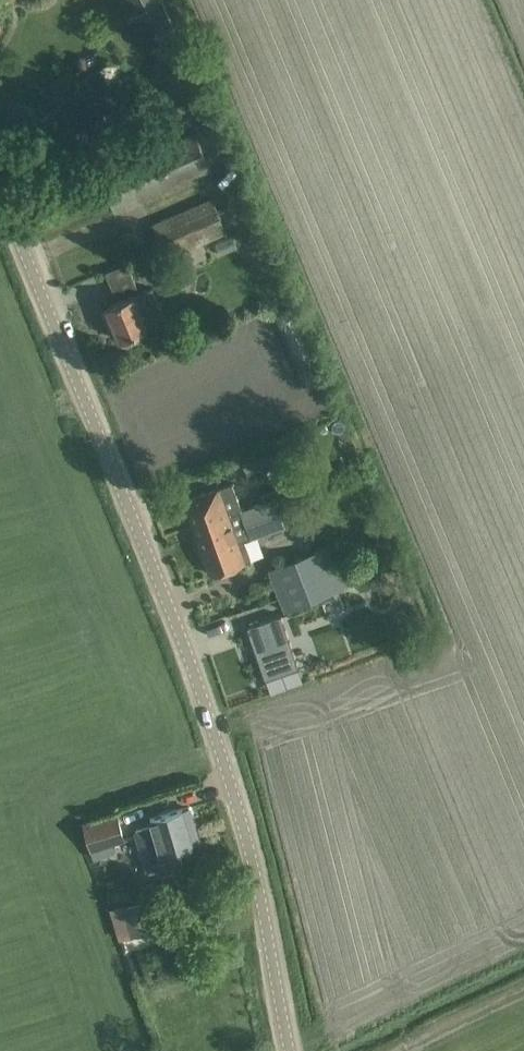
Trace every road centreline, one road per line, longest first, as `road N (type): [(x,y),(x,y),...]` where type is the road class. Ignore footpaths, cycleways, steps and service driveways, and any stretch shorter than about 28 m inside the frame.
road 1 (unclassified): [(290,1050),(247,838),(191,665),(0,193)]

